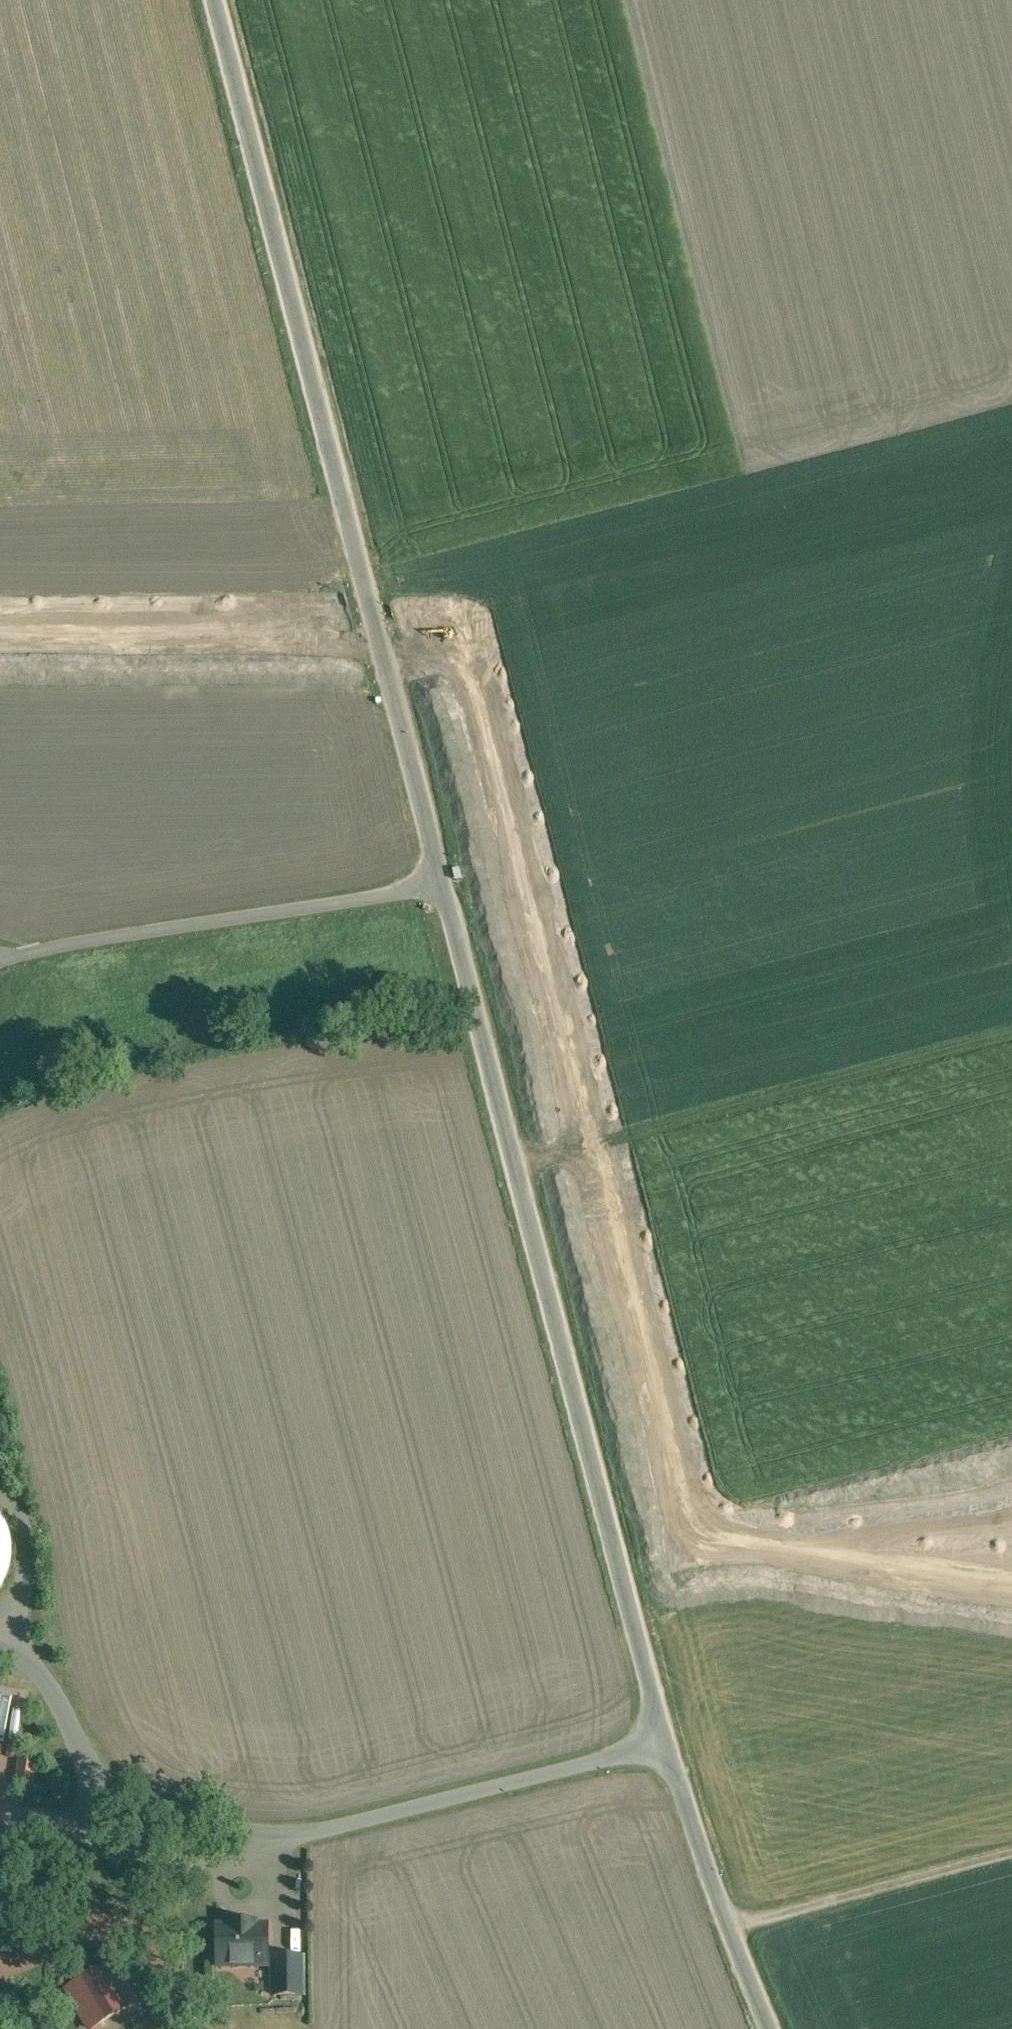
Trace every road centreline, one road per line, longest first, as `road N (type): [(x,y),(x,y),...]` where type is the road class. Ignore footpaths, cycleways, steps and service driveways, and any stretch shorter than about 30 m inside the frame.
road 1 (unclassified): [(215,0),(669,1739),(777,2028)]

